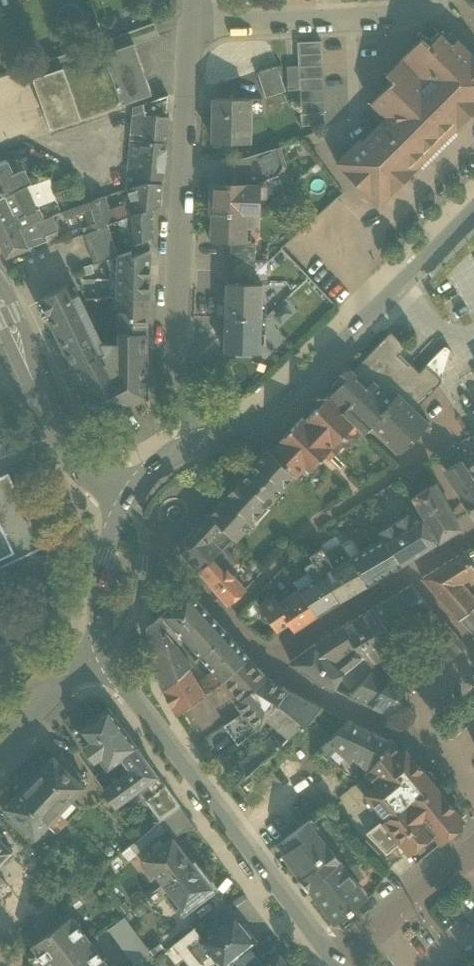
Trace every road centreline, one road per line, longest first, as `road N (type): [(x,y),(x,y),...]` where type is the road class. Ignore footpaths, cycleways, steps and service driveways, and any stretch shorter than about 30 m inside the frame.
road 1 (residential): [(208,440),(172,336),(192,29)]
road 2 (tertiary): [(106,655),(338,965)]
road 3 (residential): [(473,363),(462,410),(428,455),(315,522),(231,615)]
road 4 (residential): [(444,0),(401,16),(192,29)]
road 5 (tertiary): [(391,289),(268,412),(208,440)]
road 6 (tertiary): [(126,501),(68,452),(0,311)]
road 7 (tertiary): [(126,501),(99,586),(106,655)]
road 8 (residential): [(106,655),(55,688),(0,746)]

